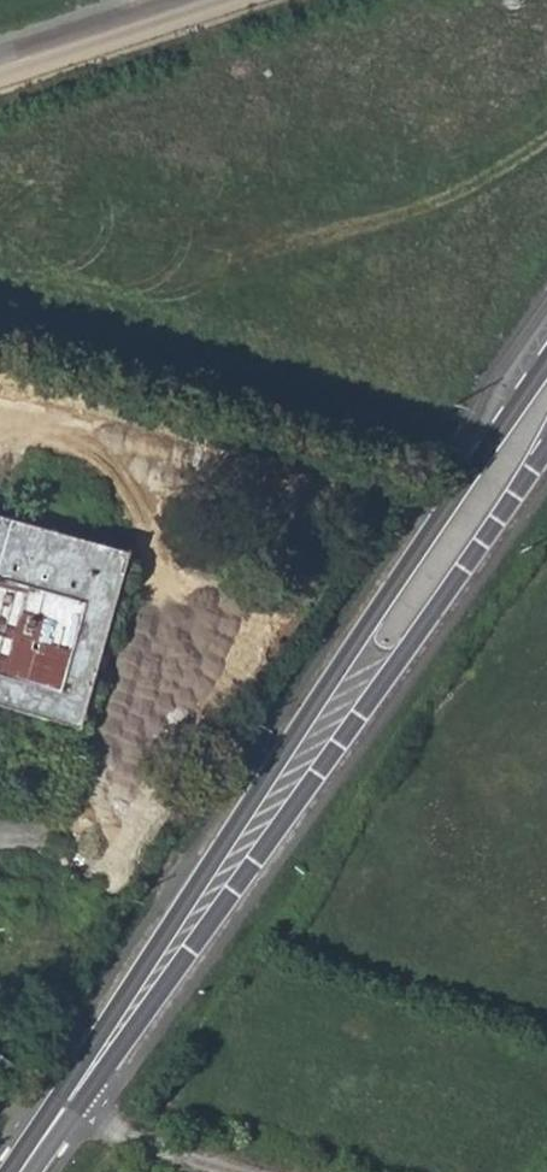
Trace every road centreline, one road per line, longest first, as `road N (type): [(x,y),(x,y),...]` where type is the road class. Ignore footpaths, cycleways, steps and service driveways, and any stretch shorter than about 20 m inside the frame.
road 1 (secondary): [(546,362),(198,880),(61,1102)]
road 2 (secondary): [(73,1109),(546,449)]
road 3 (unclassified): [(0,66),(209,0)]
road 4 (unclassified): [(73,1109),(152,1145),(243,1171)]

